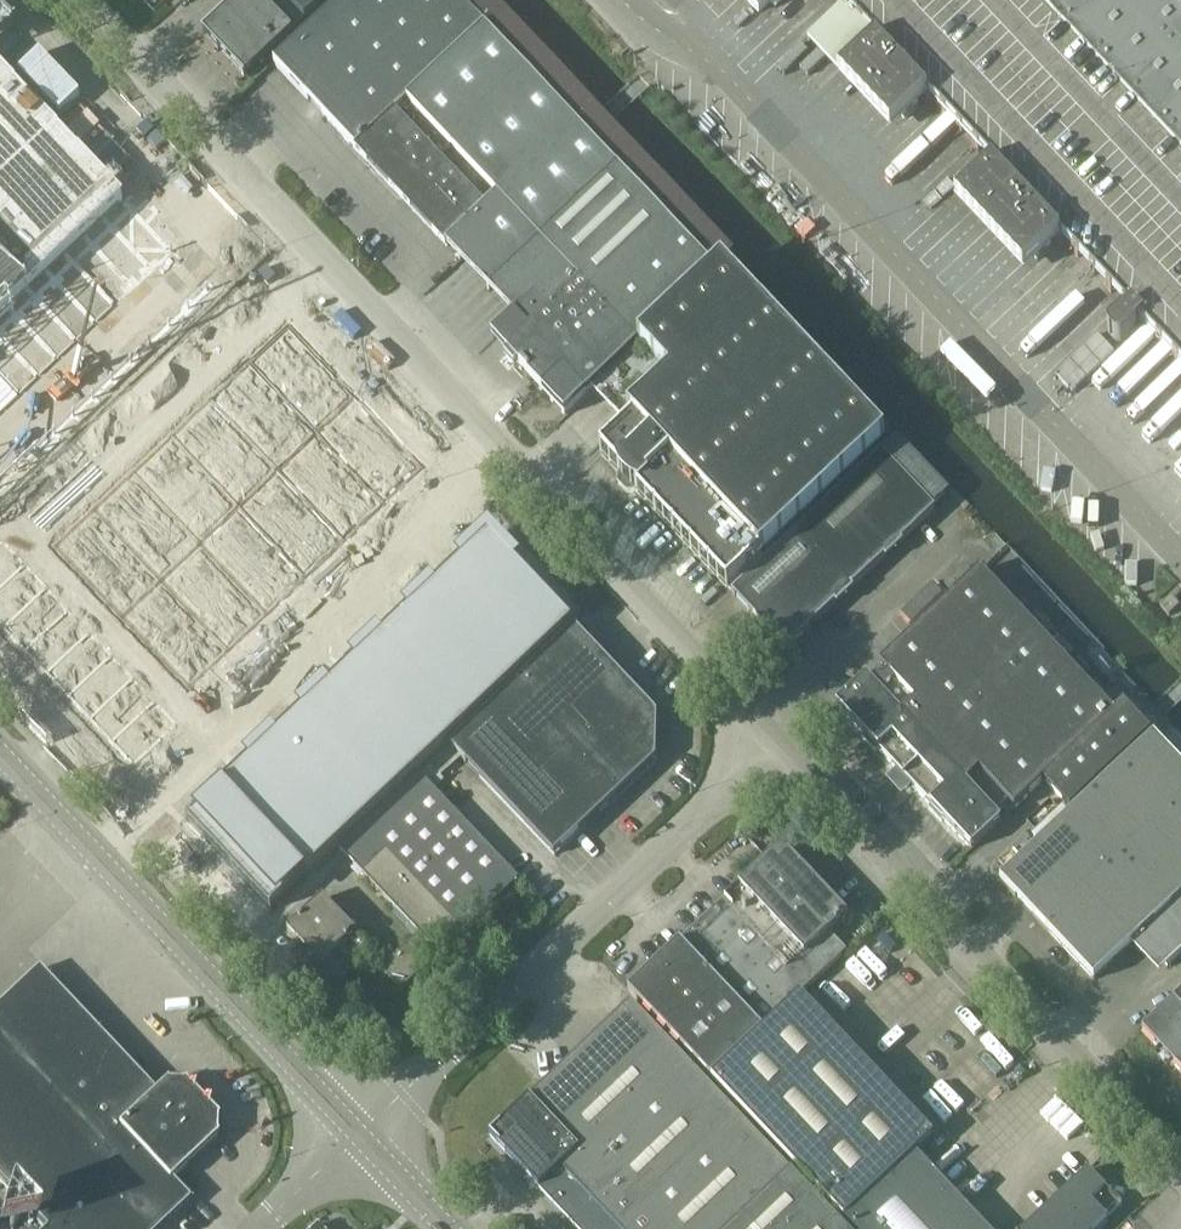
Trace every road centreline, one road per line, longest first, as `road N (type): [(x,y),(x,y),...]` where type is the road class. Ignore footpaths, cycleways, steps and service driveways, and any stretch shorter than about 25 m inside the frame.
road 1 (unclassified): [(778,742),(84,0)]
road 2 (unclassified): [(1180,1176),(778,742)]
road 3 (unclassified): [(360,1134),(778,742)]
road 4 (unclassified): [(360,1134),(0,754)]
road 5 (unclassified): [(360,1134),(257,1228)]
road 6 (unclassified): [(450,1228),(360,1134)]

